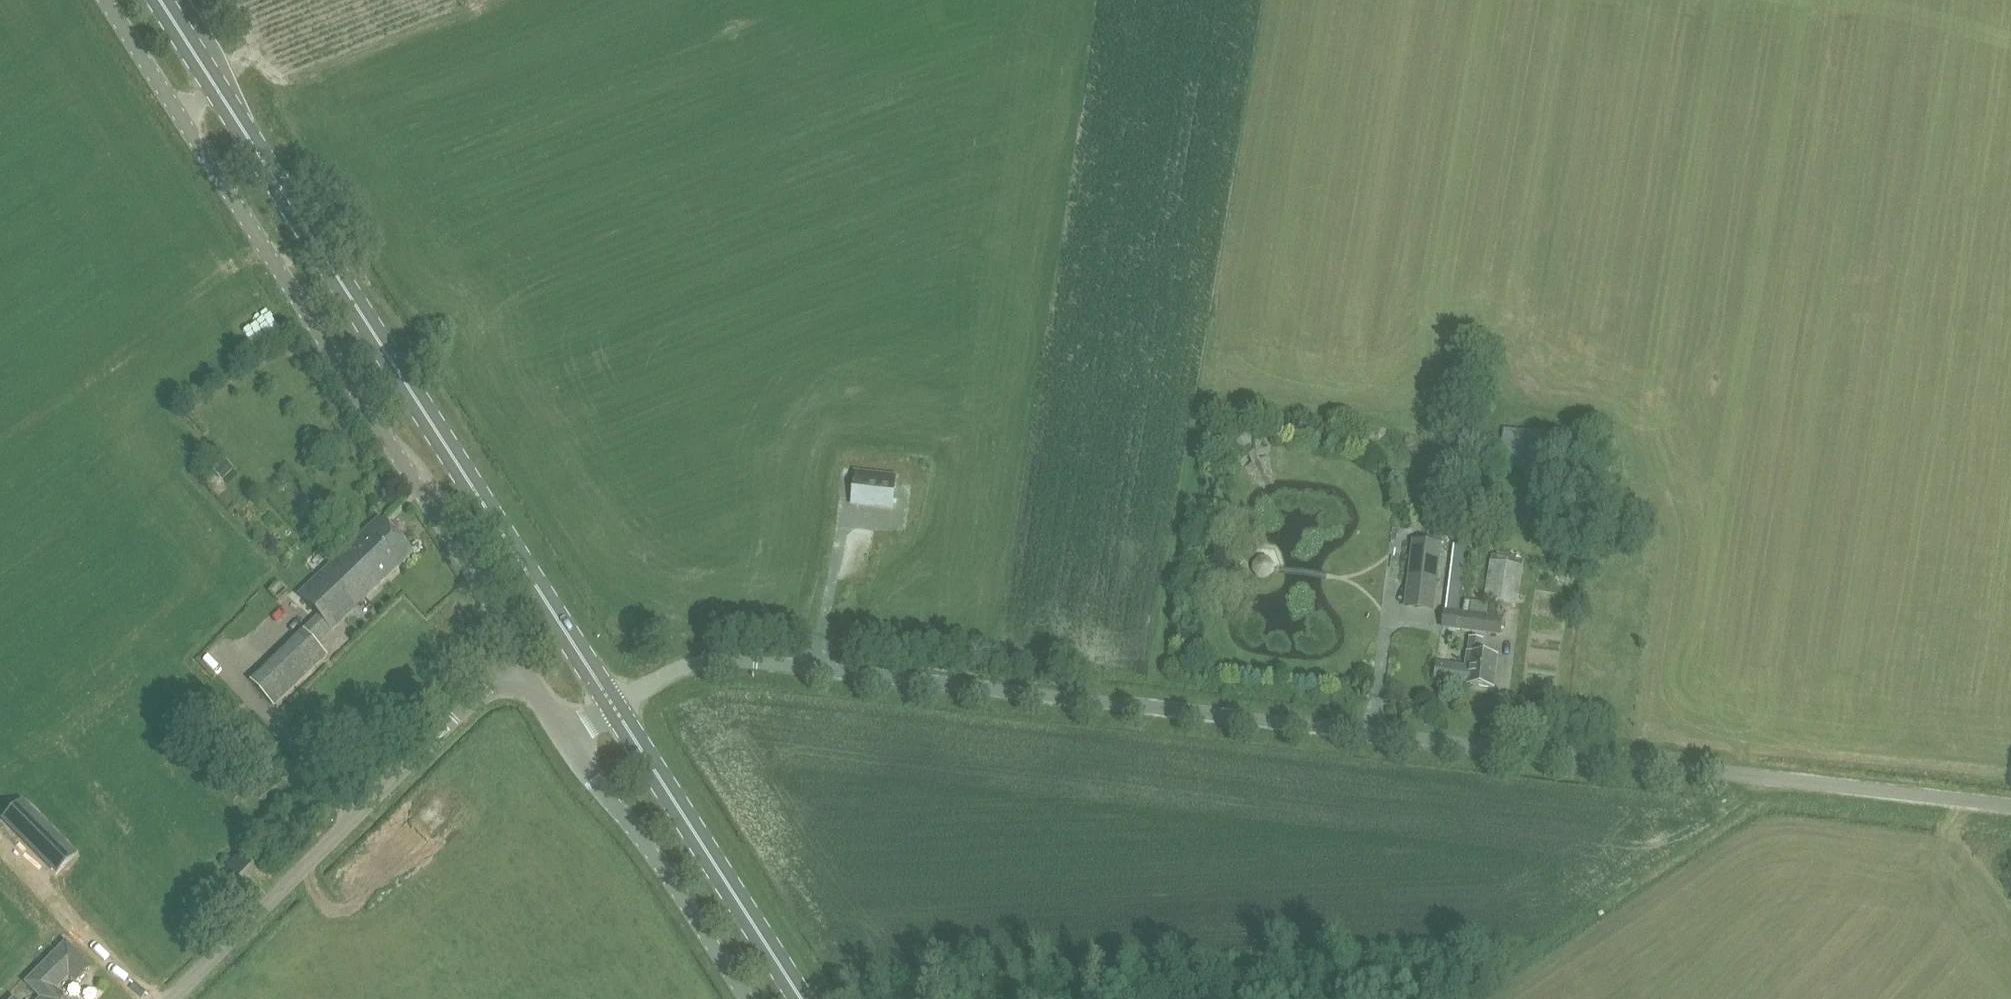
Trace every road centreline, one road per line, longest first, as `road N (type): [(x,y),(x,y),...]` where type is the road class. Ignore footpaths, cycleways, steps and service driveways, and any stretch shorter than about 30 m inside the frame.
road 1 (unclassified): [(2010,807),(744,664),(679,672),(616,710)]
road 2 (primary): [(616,710),(159,0)]
road 3 (unclassified): [(523,662),(104,0)]
road 4 (unclassified): [(173,998),(523,662)]
road 5 (primary): [(801,998),(616,710)]
road 6 (unclassified): [(745,998),(565,738)]

